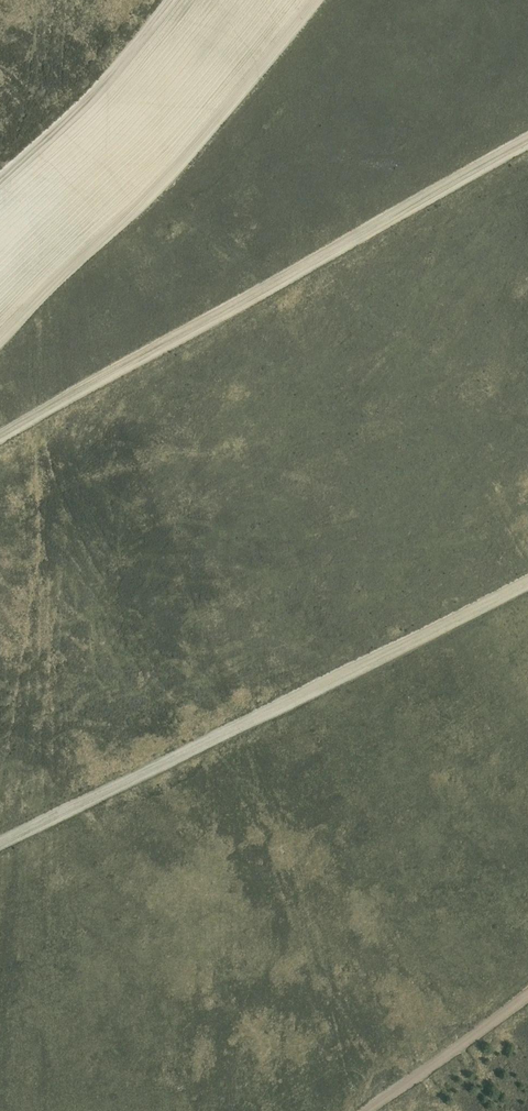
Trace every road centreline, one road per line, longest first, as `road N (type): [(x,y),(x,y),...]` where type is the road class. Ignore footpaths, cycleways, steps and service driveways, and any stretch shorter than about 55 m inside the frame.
road 1 (track): [(0,842),(527,578)]
road 2 (track): [(527,991),(364,1110)]

